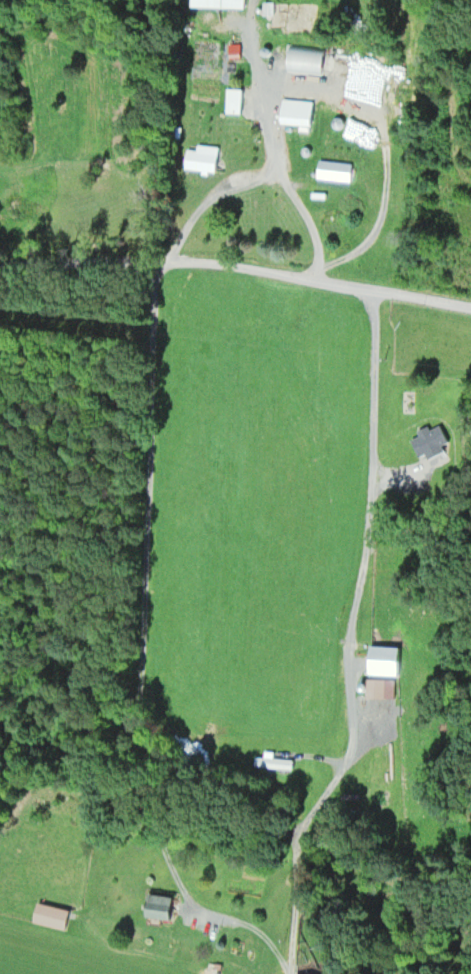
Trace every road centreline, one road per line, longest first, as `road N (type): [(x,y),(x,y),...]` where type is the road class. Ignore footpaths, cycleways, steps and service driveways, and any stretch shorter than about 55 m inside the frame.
road 1 (residential): [(470,305),(196,260),(0,257)]

